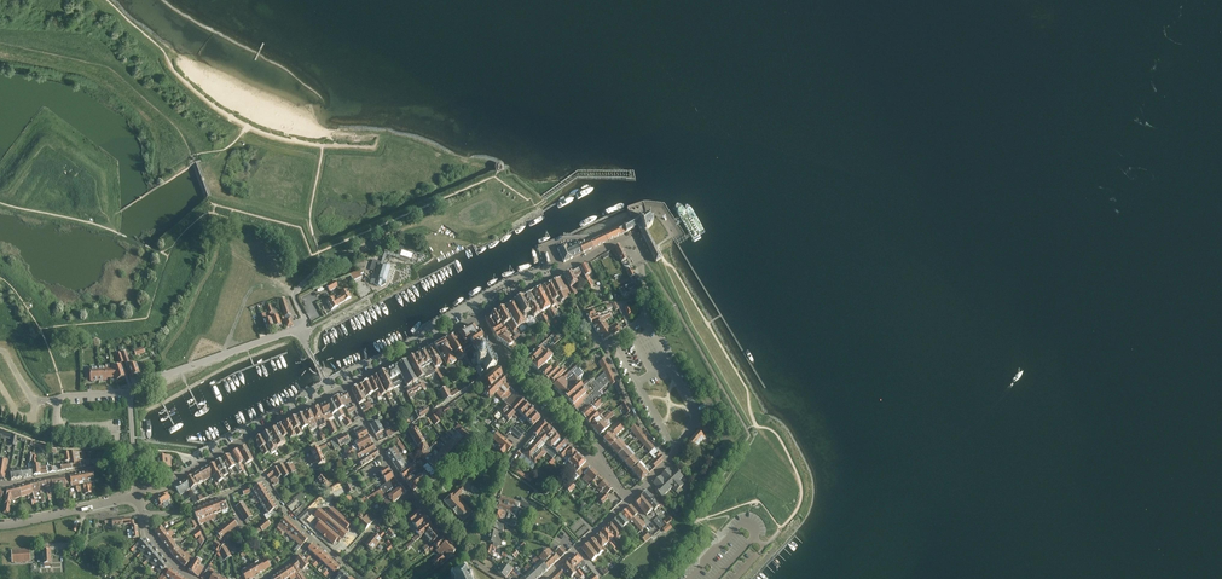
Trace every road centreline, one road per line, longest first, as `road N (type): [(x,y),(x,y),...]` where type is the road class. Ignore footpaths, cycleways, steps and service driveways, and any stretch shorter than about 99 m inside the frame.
road 1 (residential): [(130,393),(303,328),(299,286),(390,233)]
road 2 (residential): [(476,317),(629,242)]
road 3 (residential): [(669,461),(696,414),(642,323)]
road 4 (residential): [(377,446),(506,362)]
road 5 (residential): [(346,387),(476,317)]
road 6 (tertiary): [(138,496),(0,526)]
road 7 (residential): [(134,470),(111,465),(0,483)]
road 8 (residential): [(669,461),(601,346)]
road 9 (residential): [(143,518),(263,478)]

